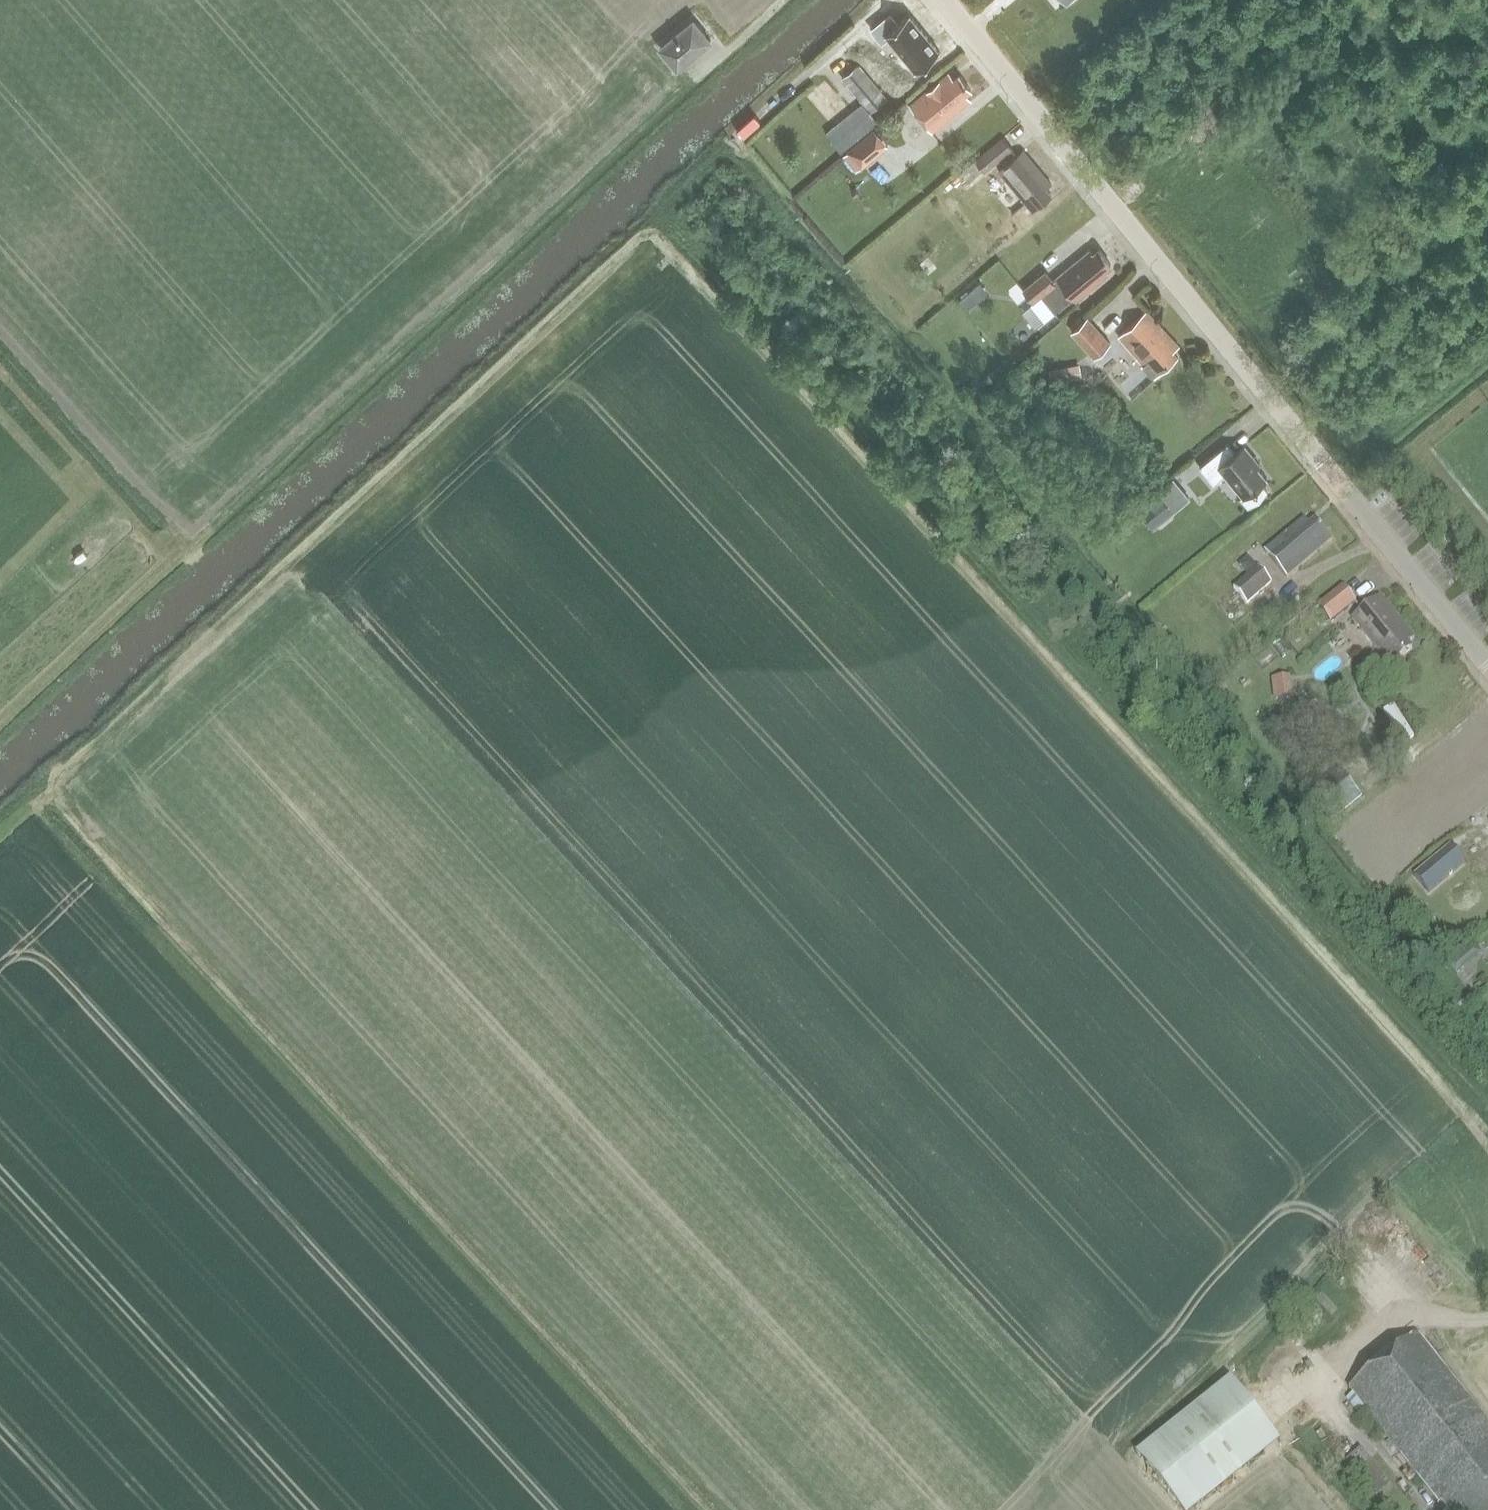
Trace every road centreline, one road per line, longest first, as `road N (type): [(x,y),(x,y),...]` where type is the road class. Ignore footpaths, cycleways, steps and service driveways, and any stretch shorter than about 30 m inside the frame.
road 1 (tertiary): [(1487,667),(943,0)]
road 2 (unclassified): [(690,85),(784,0)]

